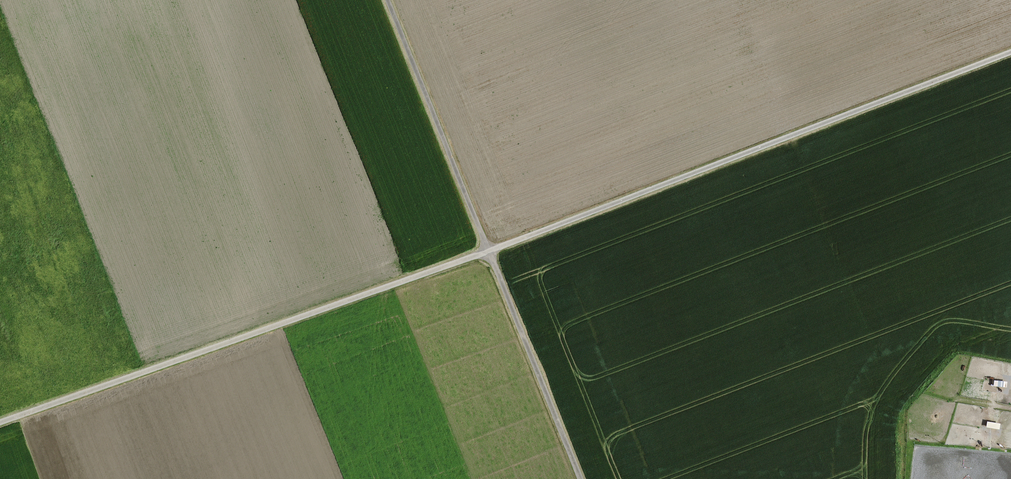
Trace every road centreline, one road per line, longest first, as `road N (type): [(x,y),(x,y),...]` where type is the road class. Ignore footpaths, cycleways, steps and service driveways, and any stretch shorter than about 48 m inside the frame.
road 1 (unclassified): [(0,423),(487,251),(1010,50)]
road 2 (track): [(578,478),(387,0)]

